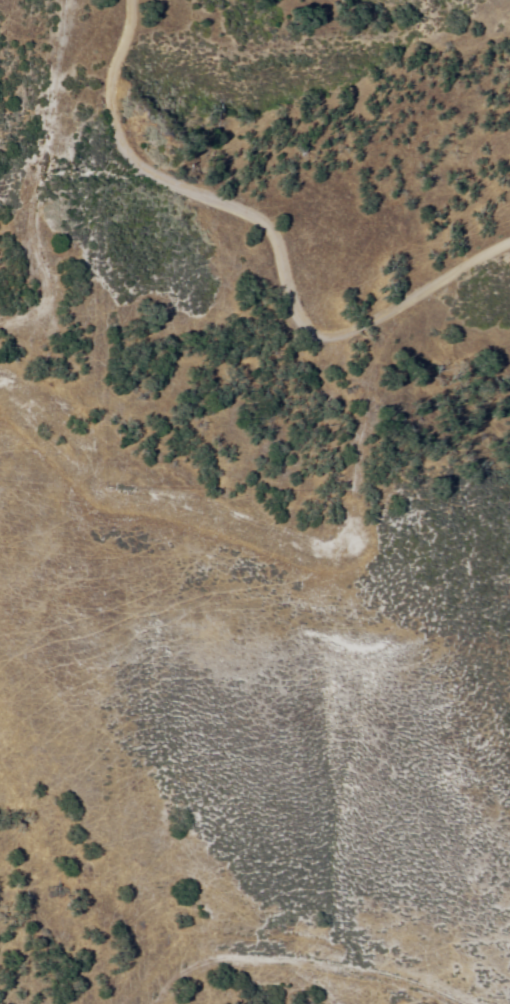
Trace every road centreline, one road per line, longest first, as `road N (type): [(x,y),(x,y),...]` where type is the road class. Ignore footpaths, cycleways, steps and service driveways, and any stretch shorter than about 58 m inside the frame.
road 1 (track): [(0,326),(43,300),(27,224),(30,200),(45,180),(75,170),(161,181),(262,227),(303,321),(331,340),(354,337),(509,245)]
road 2 (track): [(470,1003),(389,969),(254,949),(199,959),(152,1003)]

